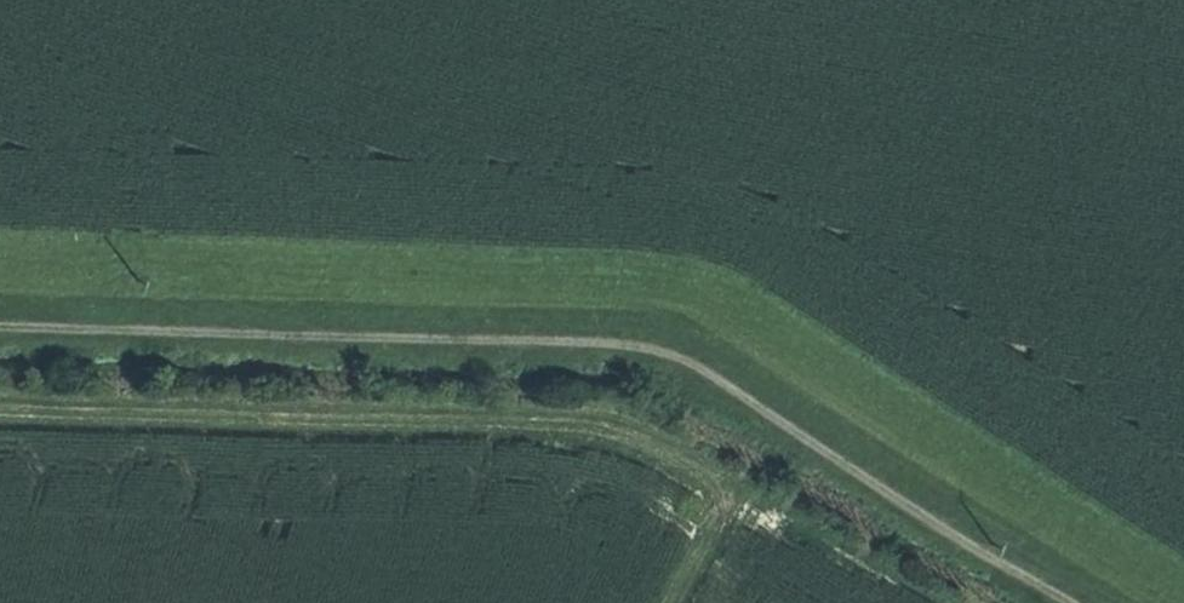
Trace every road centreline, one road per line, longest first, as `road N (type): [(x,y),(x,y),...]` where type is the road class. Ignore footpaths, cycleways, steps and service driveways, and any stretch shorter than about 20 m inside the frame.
road 1 (track): [(0,330),(658,354),(1071,602)]
road 2 (track): [(683,602),(718,518),(719,489),(692,462),(595,425),(0,403)]

